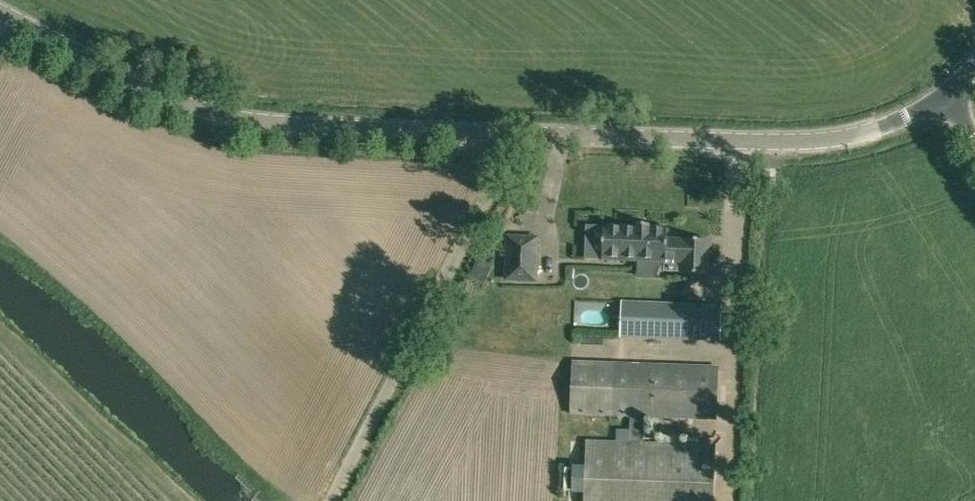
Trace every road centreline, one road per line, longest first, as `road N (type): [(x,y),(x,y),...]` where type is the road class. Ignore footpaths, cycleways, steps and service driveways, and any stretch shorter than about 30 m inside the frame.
road 1 (tertiary): [(0,12),(174,101),(263,123),(819,139),(893,121),(941,95)]

